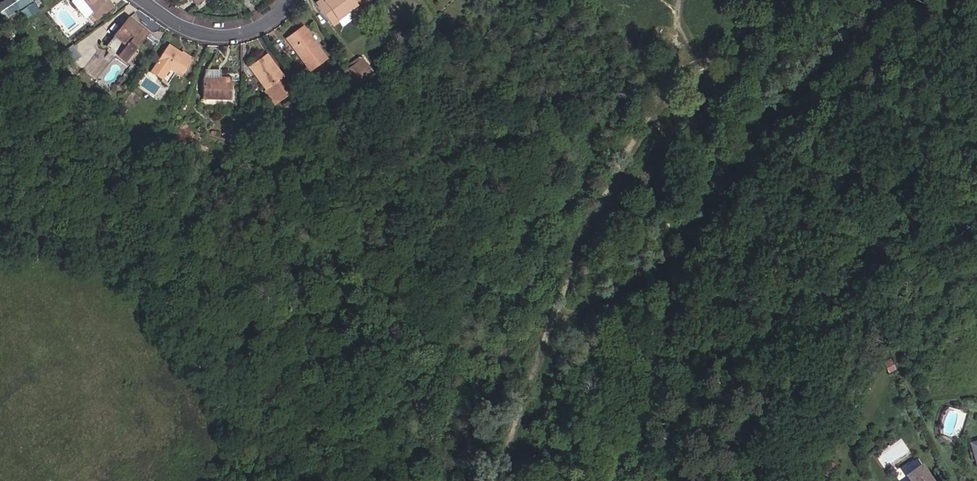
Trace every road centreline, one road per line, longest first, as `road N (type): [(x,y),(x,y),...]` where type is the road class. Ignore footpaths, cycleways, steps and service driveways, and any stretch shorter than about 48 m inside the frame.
road 1 (residential): [(292,0),(258,29),(217,36),(182,28),(141,0)]

